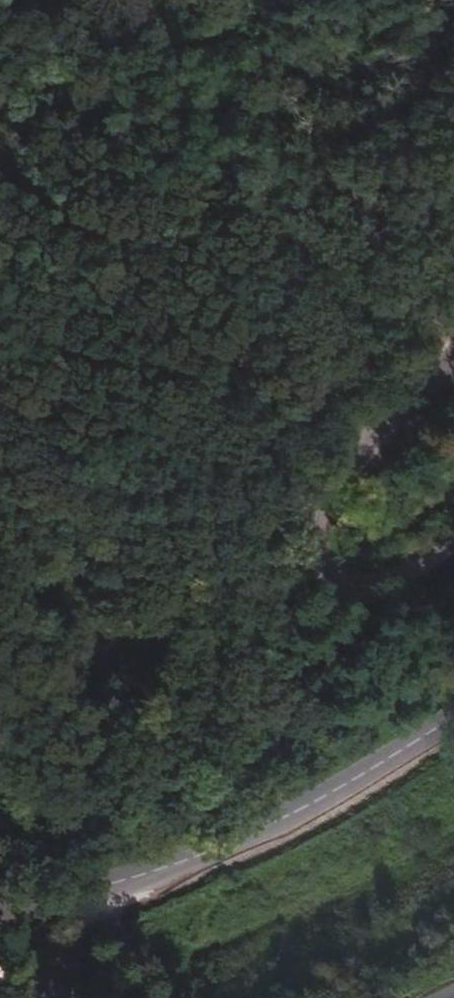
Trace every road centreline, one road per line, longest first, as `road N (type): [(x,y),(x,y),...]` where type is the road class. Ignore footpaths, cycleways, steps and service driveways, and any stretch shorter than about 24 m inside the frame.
road 1 (tertiary): [(0,906),(222,846),(294,813),(453,715)]
road 2 (track): [(453,557),(376,601),(334,594),(315,542),(376,434)]

